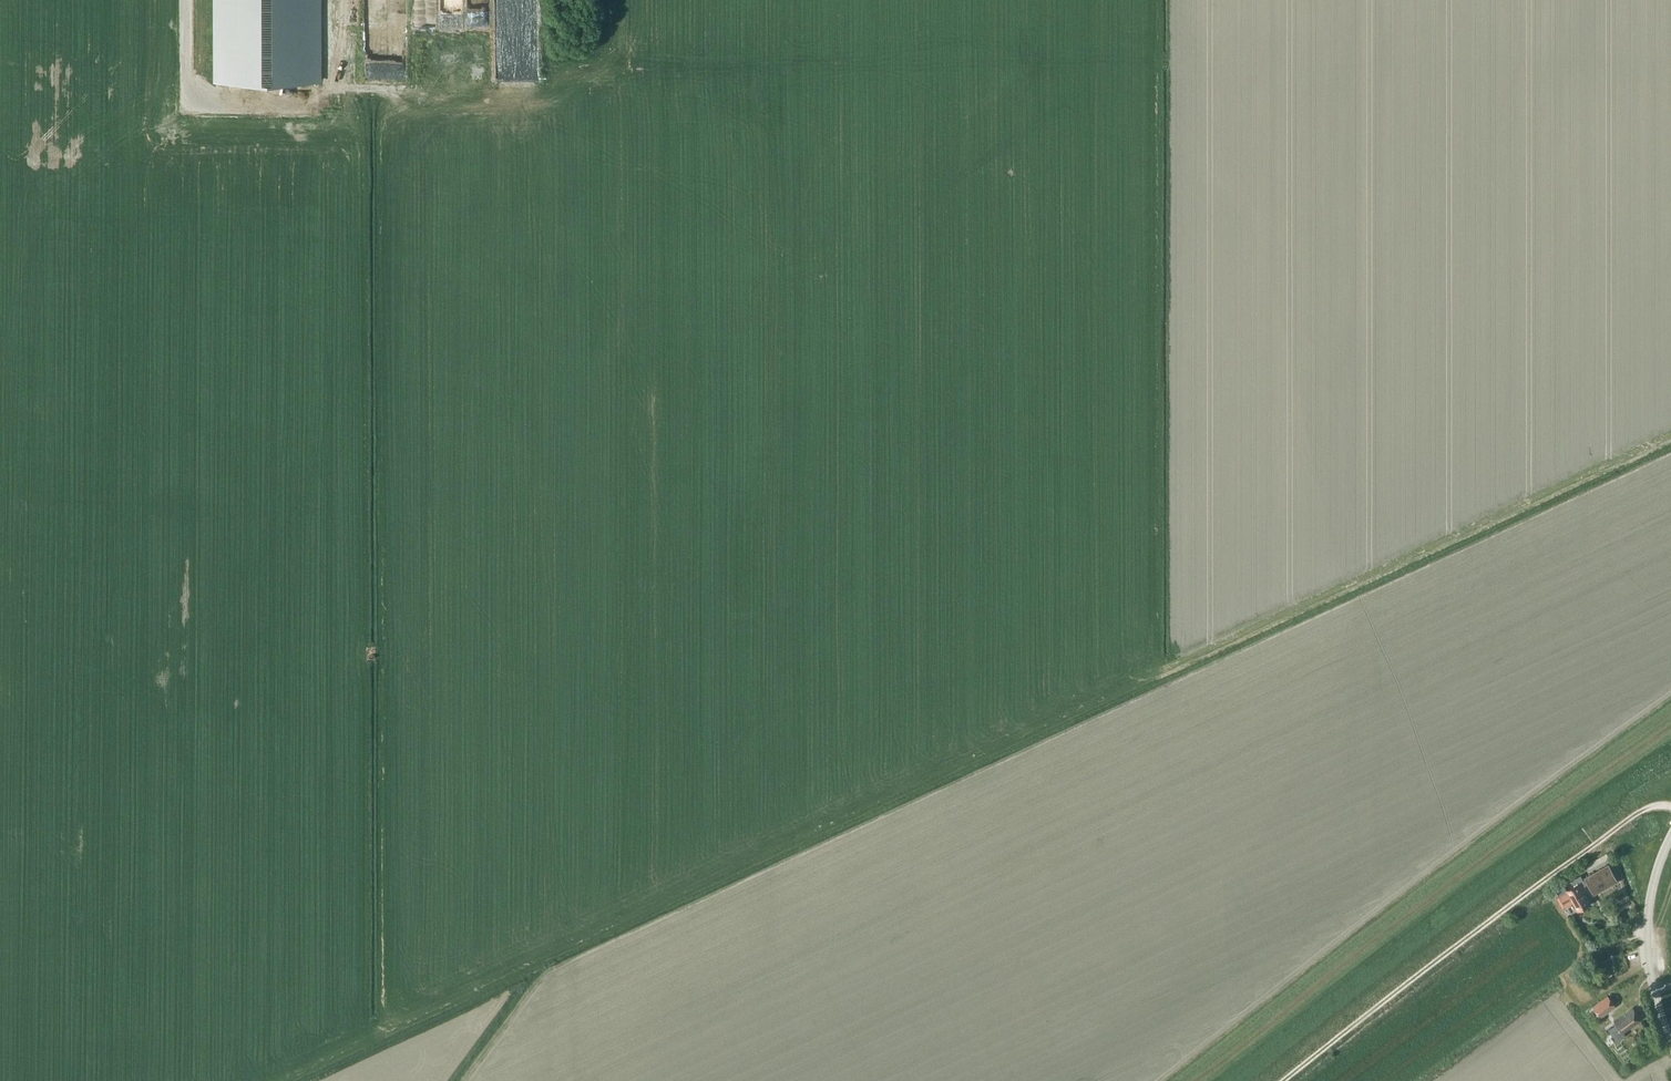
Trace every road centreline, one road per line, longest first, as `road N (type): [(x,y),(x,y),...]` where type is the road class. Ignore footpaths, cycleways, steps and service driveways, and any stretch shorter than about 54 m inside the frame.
road 1 (unclassified): [(1670,1042),(1647,944),(1655,876),(1670,836)]

